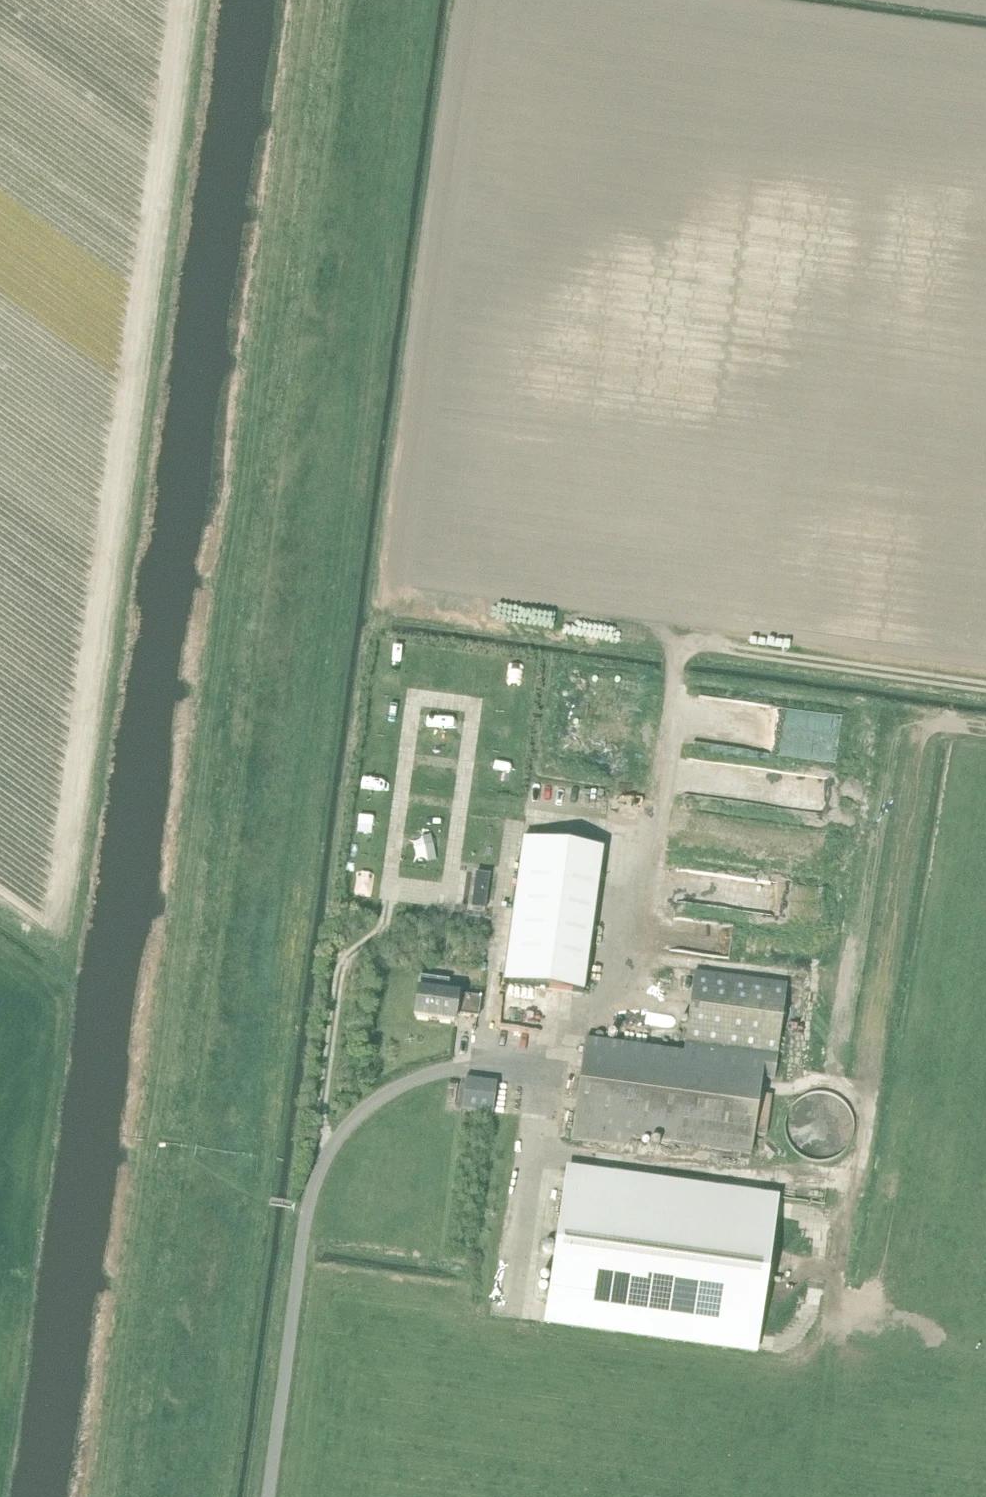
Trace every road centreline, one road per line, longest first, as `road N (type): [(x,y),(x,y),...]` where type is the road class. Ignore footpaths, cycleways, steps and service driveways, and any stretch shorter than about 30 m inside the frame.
road 1 (unclassified): [(268,1496),(307,1211),(322,1167),(350,1124),(378,1100),(457,1069)]

